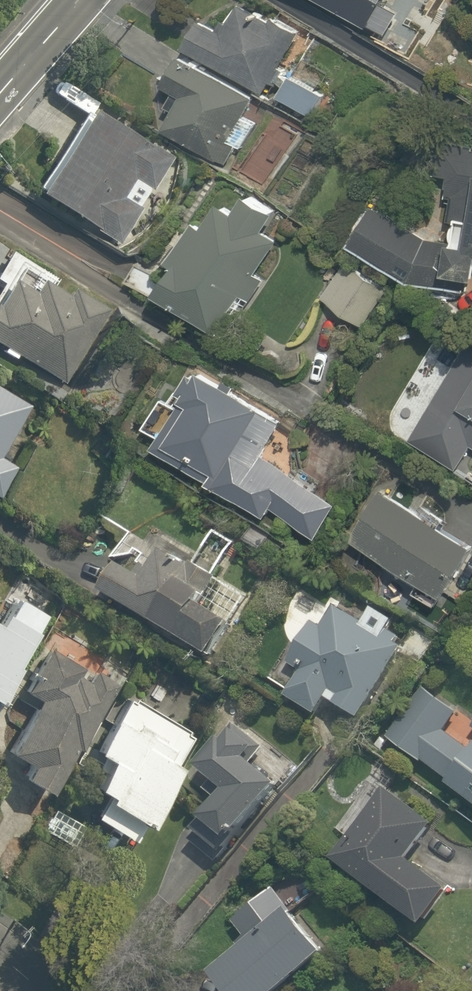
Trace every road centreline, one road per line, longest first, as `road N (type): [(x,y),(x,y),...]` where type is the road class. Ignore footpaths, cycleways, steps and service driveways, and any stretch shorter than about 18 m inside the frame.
road 1 (secondary): [(80,0),(0,91)]

